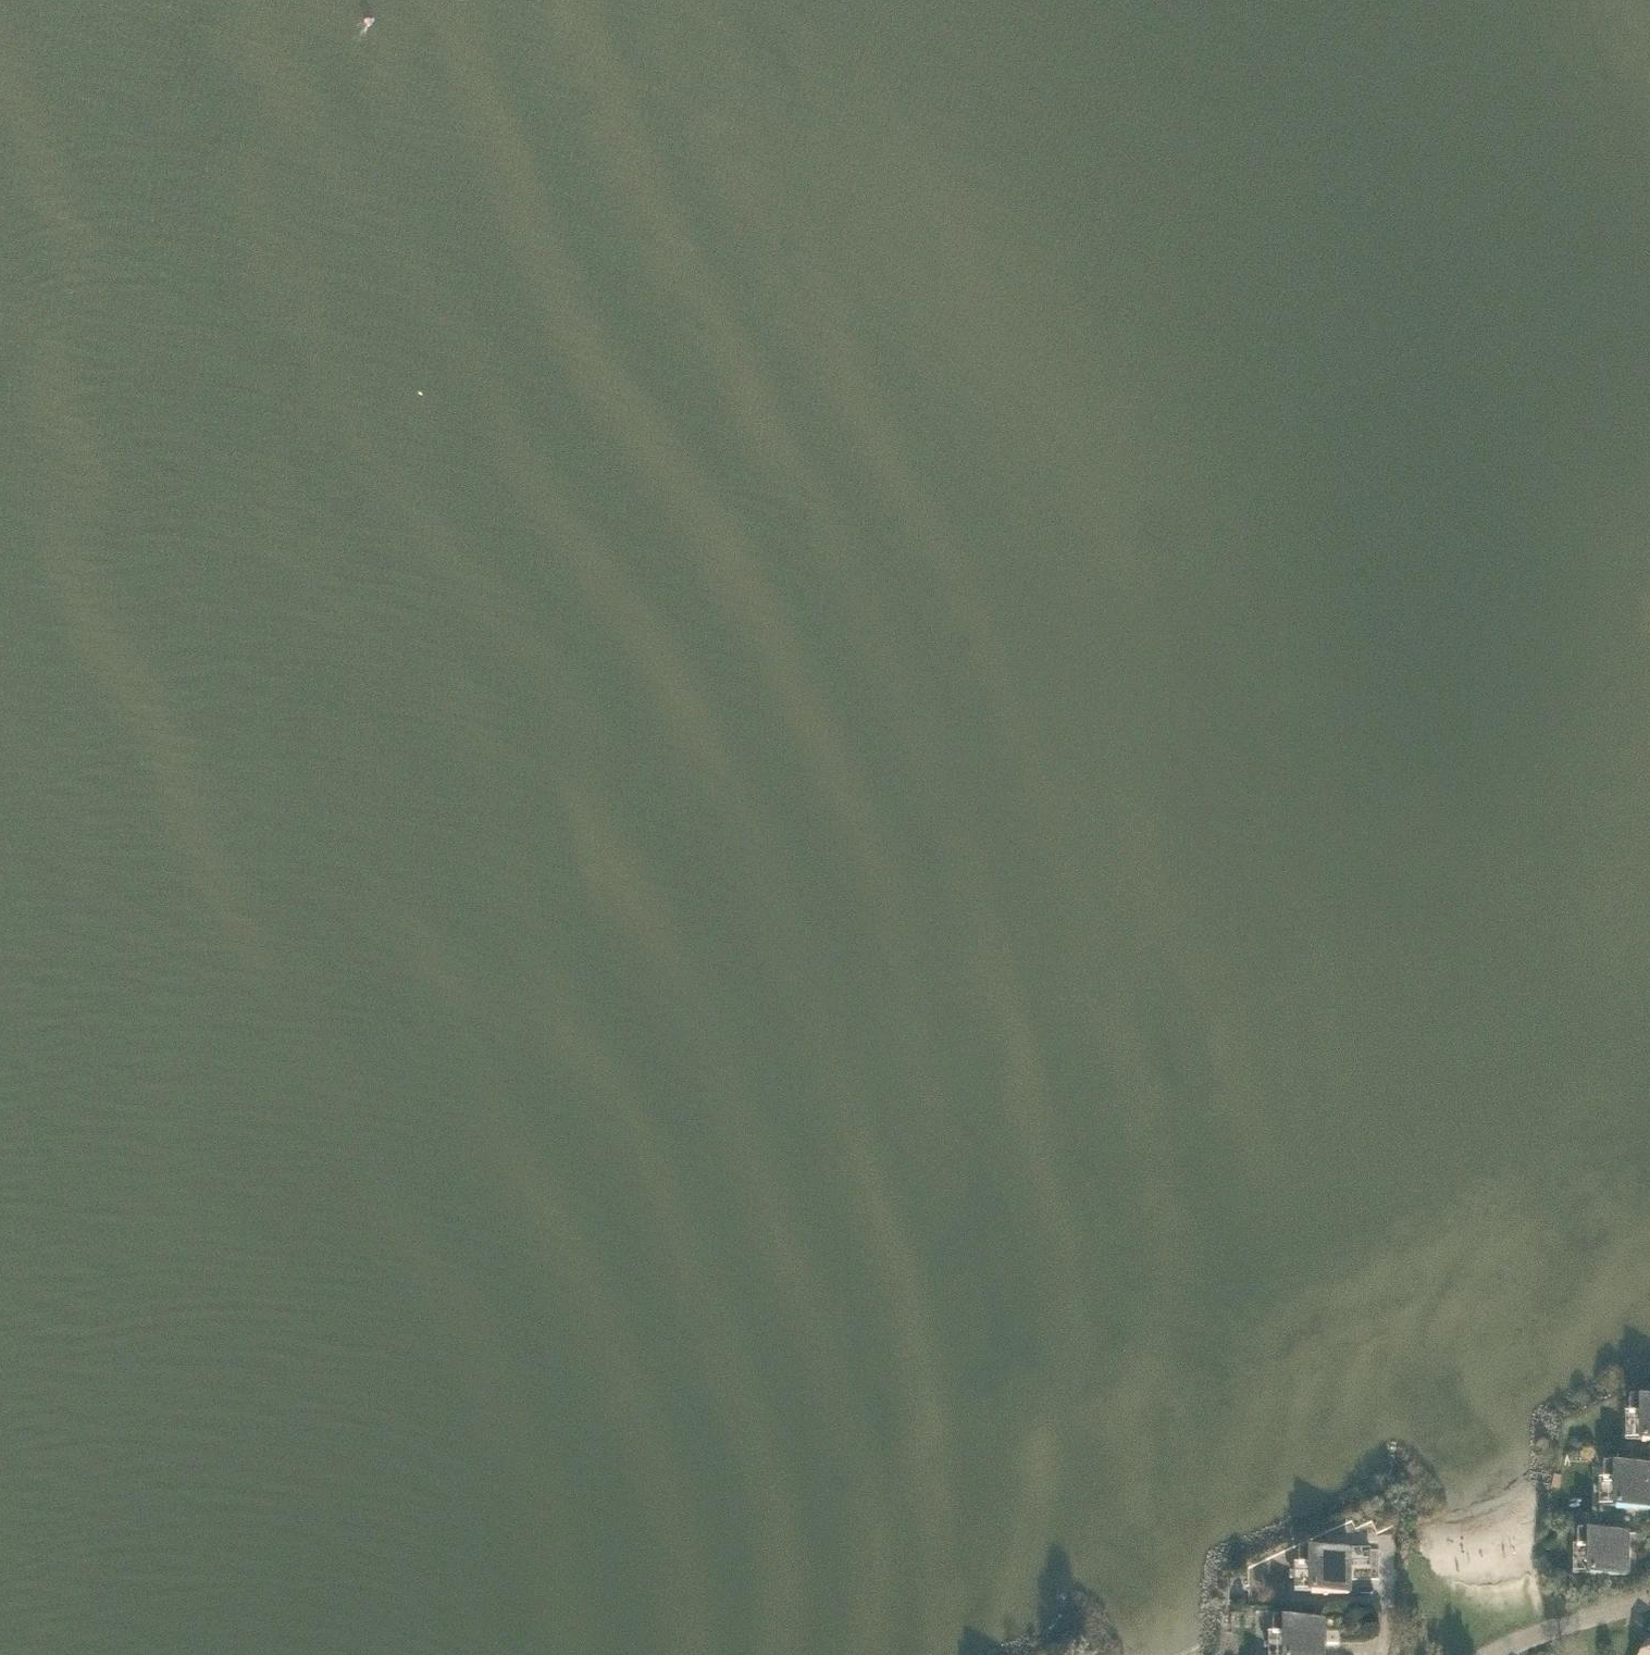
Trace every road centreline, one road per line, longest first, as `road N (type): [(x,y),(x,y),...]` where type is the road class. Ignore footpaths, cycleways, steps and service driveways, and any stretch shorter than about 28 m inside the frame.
road 1 (residential): [(1505,1654),(1649,1598)]

